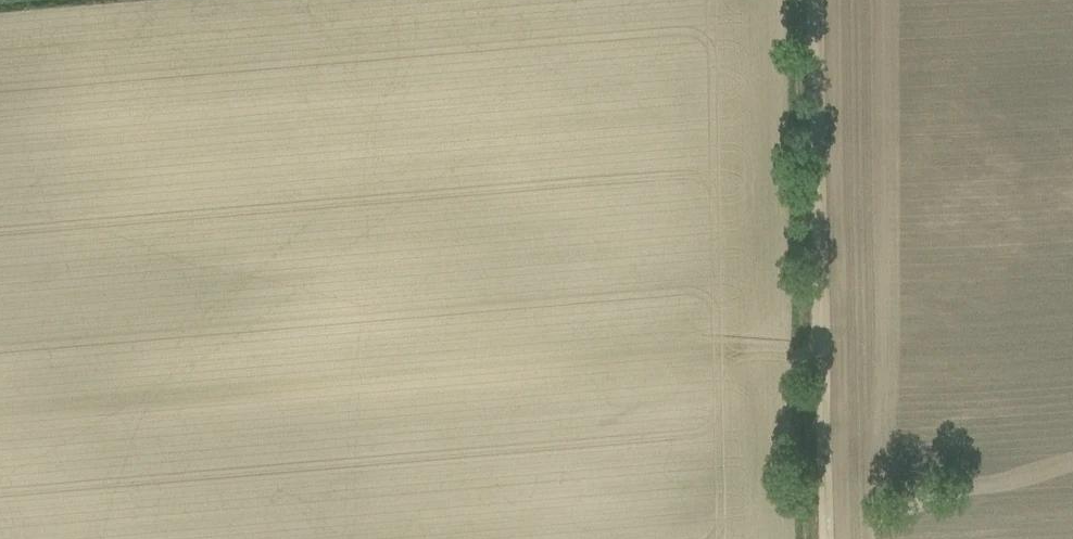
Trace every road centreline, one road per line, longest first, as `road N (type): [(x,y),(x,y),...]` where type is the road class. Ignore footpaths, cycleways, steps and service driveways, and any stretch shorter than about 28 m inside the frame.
road 1 (track): [(825,538),(819,0)]

